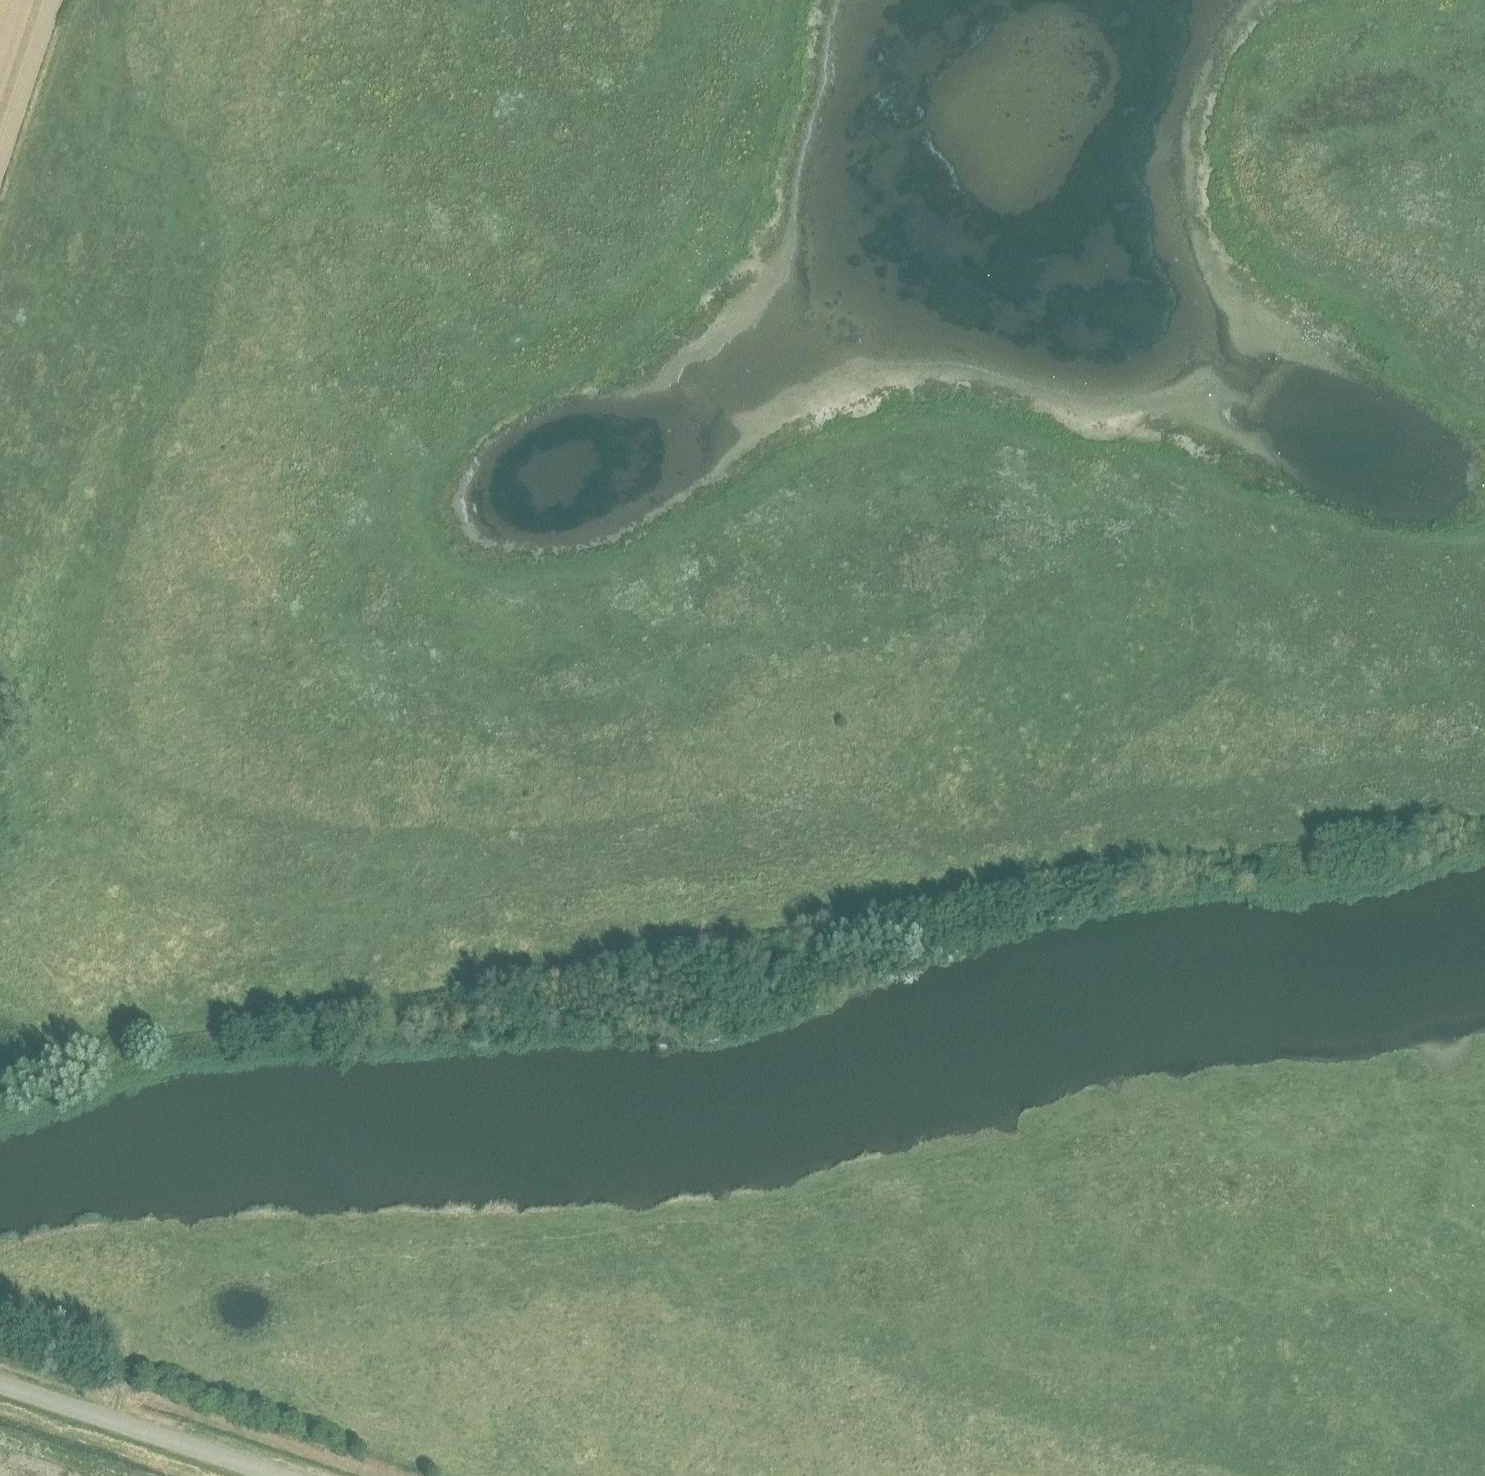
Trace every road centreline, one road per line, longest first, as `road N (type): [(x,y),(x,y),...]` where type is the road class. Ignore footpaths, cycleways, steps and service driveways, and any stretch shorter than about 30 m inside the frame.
road 1 (unclassified): [(272,1475),(0,1385)]

